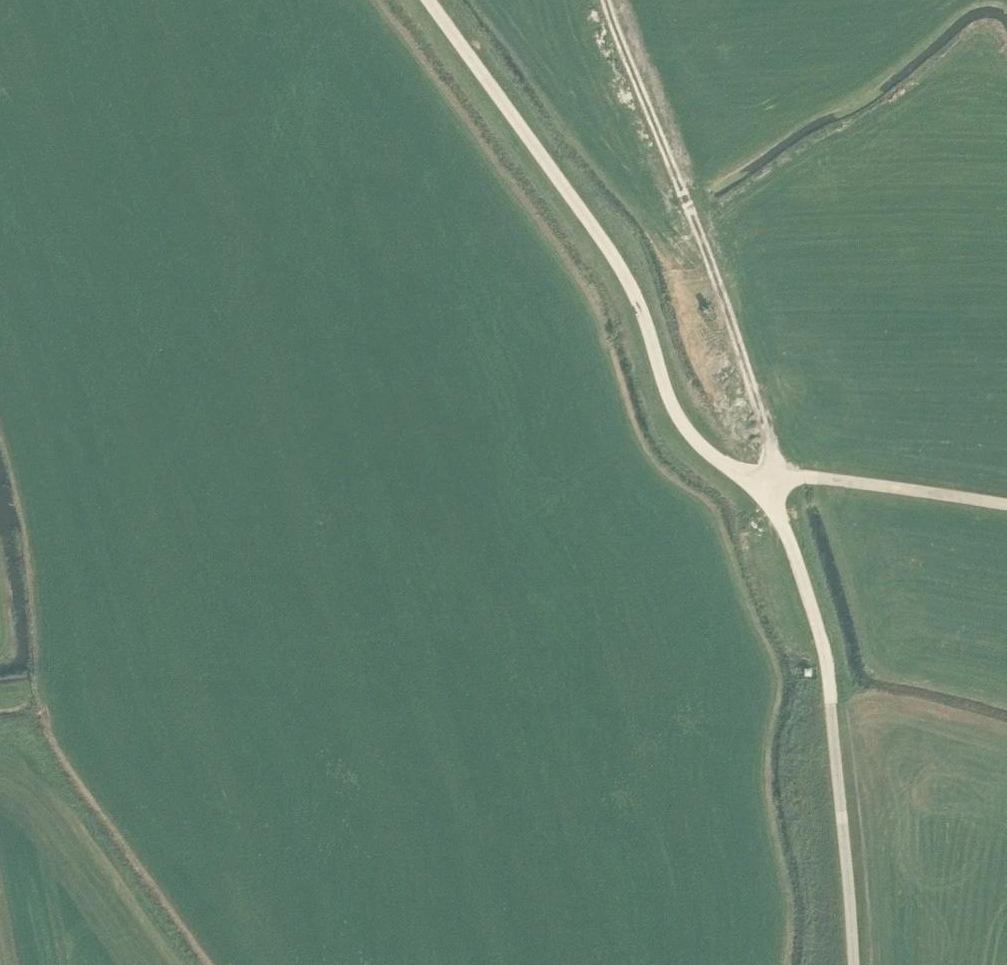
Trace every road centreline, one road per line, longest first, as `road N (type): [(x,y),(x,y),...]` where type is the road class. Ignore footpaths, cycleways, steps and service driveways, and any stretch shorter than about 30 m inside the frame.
road 1 (unclassified): [(854,964),(826,661),(787,536),(760,491),(684,426),(616,260),(430,0)]

